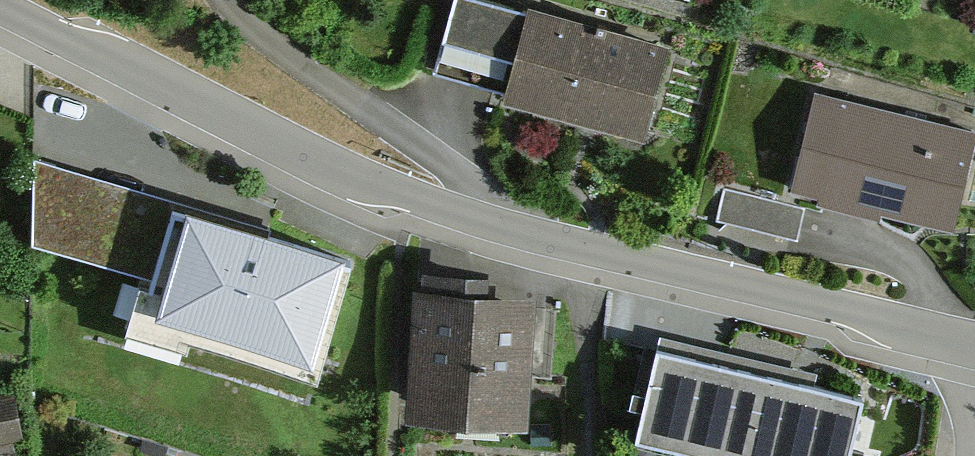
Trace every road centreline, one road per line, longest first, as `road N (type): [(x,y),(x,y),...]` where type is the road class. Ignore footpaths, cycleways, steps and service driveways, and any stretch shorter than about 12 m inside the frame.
road 1 (unclassified): [(0,16),(306,160),(545,247),(974,346)]

